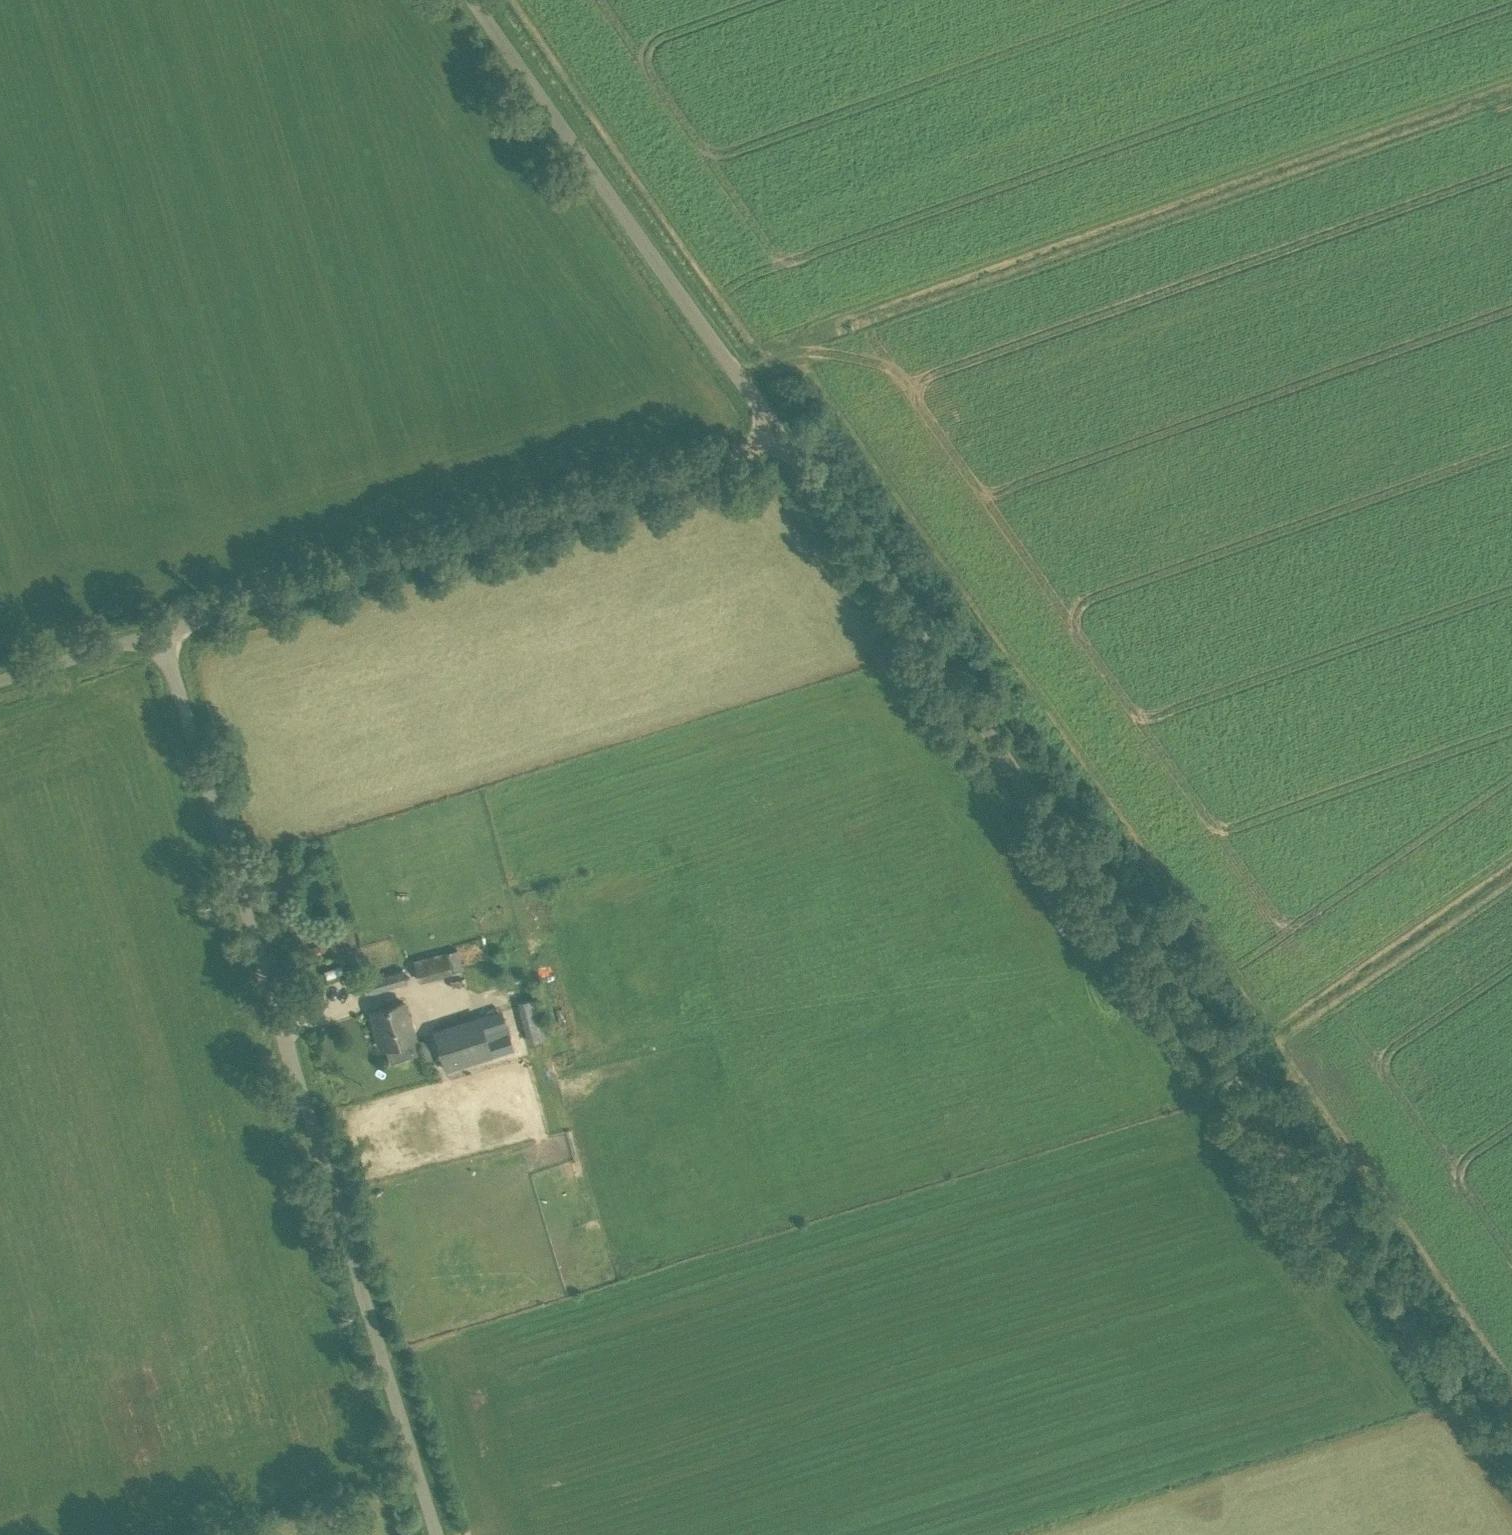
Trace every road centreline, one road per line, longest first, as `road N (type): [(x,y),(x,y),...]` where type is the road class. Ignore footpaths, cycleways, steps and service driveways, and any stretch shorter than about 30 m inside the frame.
road 1 (unclassified): [(1511,1431),(780,438)]
road 2 (unclassified): [(434,1534),(157,630)]
road 3 (unclassified): [(157,630),(780,438)]
road 4 (unclassified): [(780,438),(480,0)]
road 5 (unclassified): [(0,679),(157,630)]

